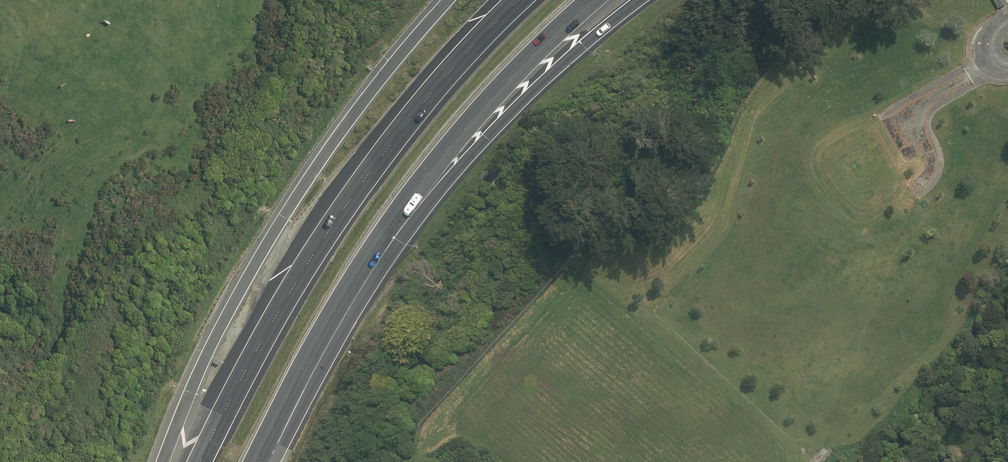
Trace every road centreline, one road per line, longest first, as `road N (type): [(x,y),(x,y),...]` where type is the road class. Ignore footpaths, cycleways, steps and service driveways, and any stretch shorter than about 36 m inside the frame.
road 1 (motorway): [(200,461),(305,267),(403,127),(519,0)]
road 2 (motorway): [(162,461),(202,365),(266,246),(365,99),(448,0)]
road 3 (motorway): [(431,180),(352,294),(262,461)]
road 4 (motorway): [(638,0),(431,180)]
road 5 (motorway): [(592,0),(496,95),(431,180)]

